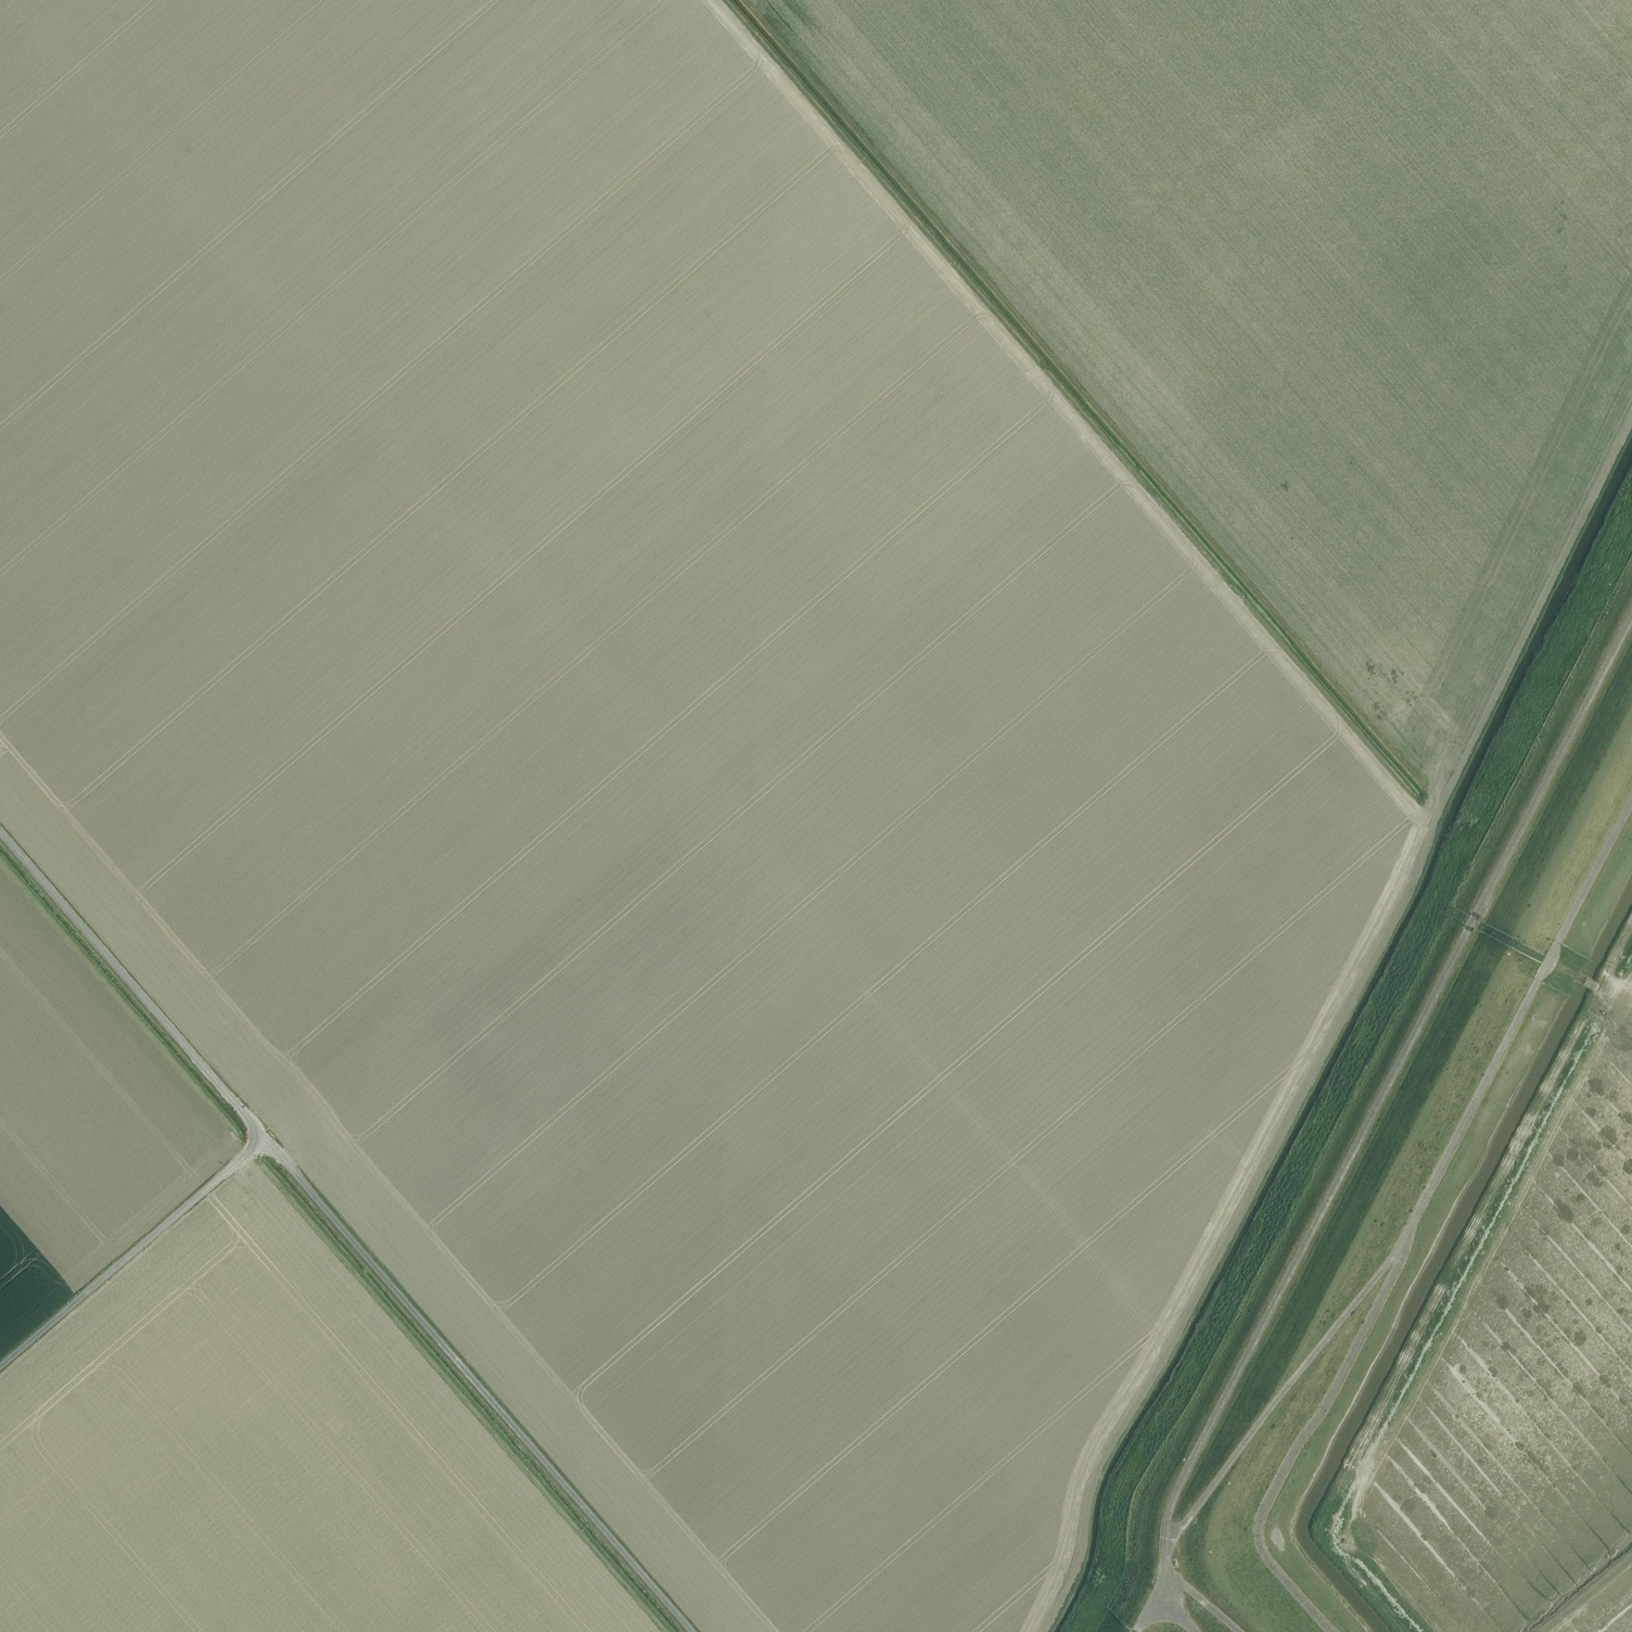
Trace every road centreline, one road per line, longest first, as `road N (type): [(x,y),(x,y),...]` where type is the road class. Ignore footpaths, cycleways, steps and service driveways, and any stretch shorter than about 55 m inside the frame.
road 1 (unclassified): [(694,1631),(269,1140)]
road 2 (unclassified): [(269,1140),(0,827)]
road 3 (unclassified): [(0,1371),(269,1140)]

